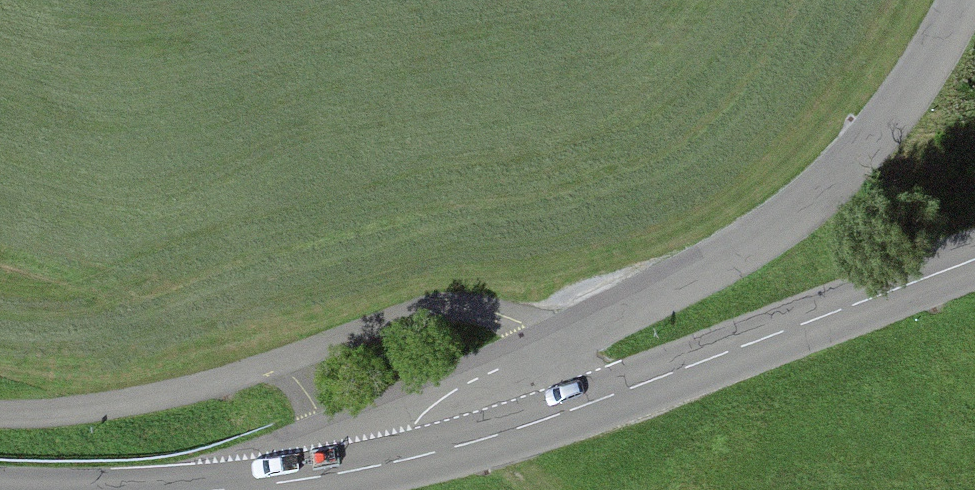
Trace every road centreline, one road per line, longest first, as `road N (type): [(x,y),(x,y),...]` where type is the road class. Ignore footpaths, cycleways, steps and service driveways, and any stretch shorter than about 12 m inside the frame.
road 1 (unclassified): [(420,457),(414,428),(434,404),(749,244),(876,144),(940,59),(965,0)]
road 2 (tertiary): [(420,457),(593,403),(974,261)]
road 3 (tertiary): [(228,489),(420,457)]

